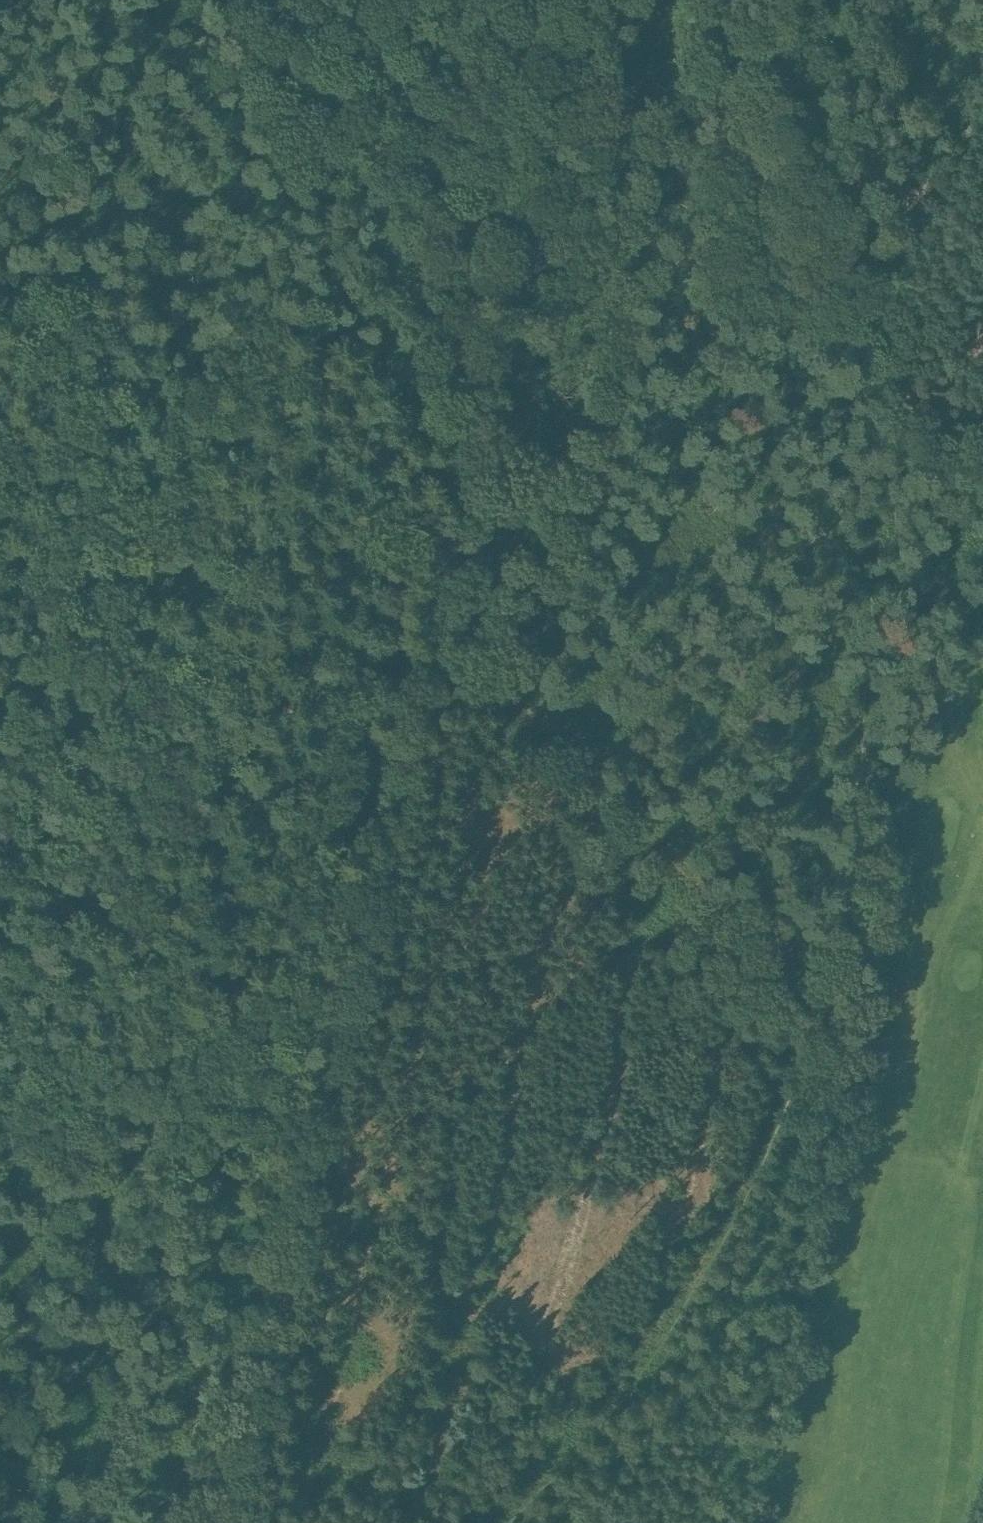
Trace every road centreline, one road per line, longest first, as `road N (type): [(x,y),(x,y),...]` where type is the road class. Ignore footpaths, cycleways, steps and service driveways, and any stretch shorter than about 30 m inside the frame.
road 1 (track): [(772,0),(777,122),(841,373),(982,459)]

